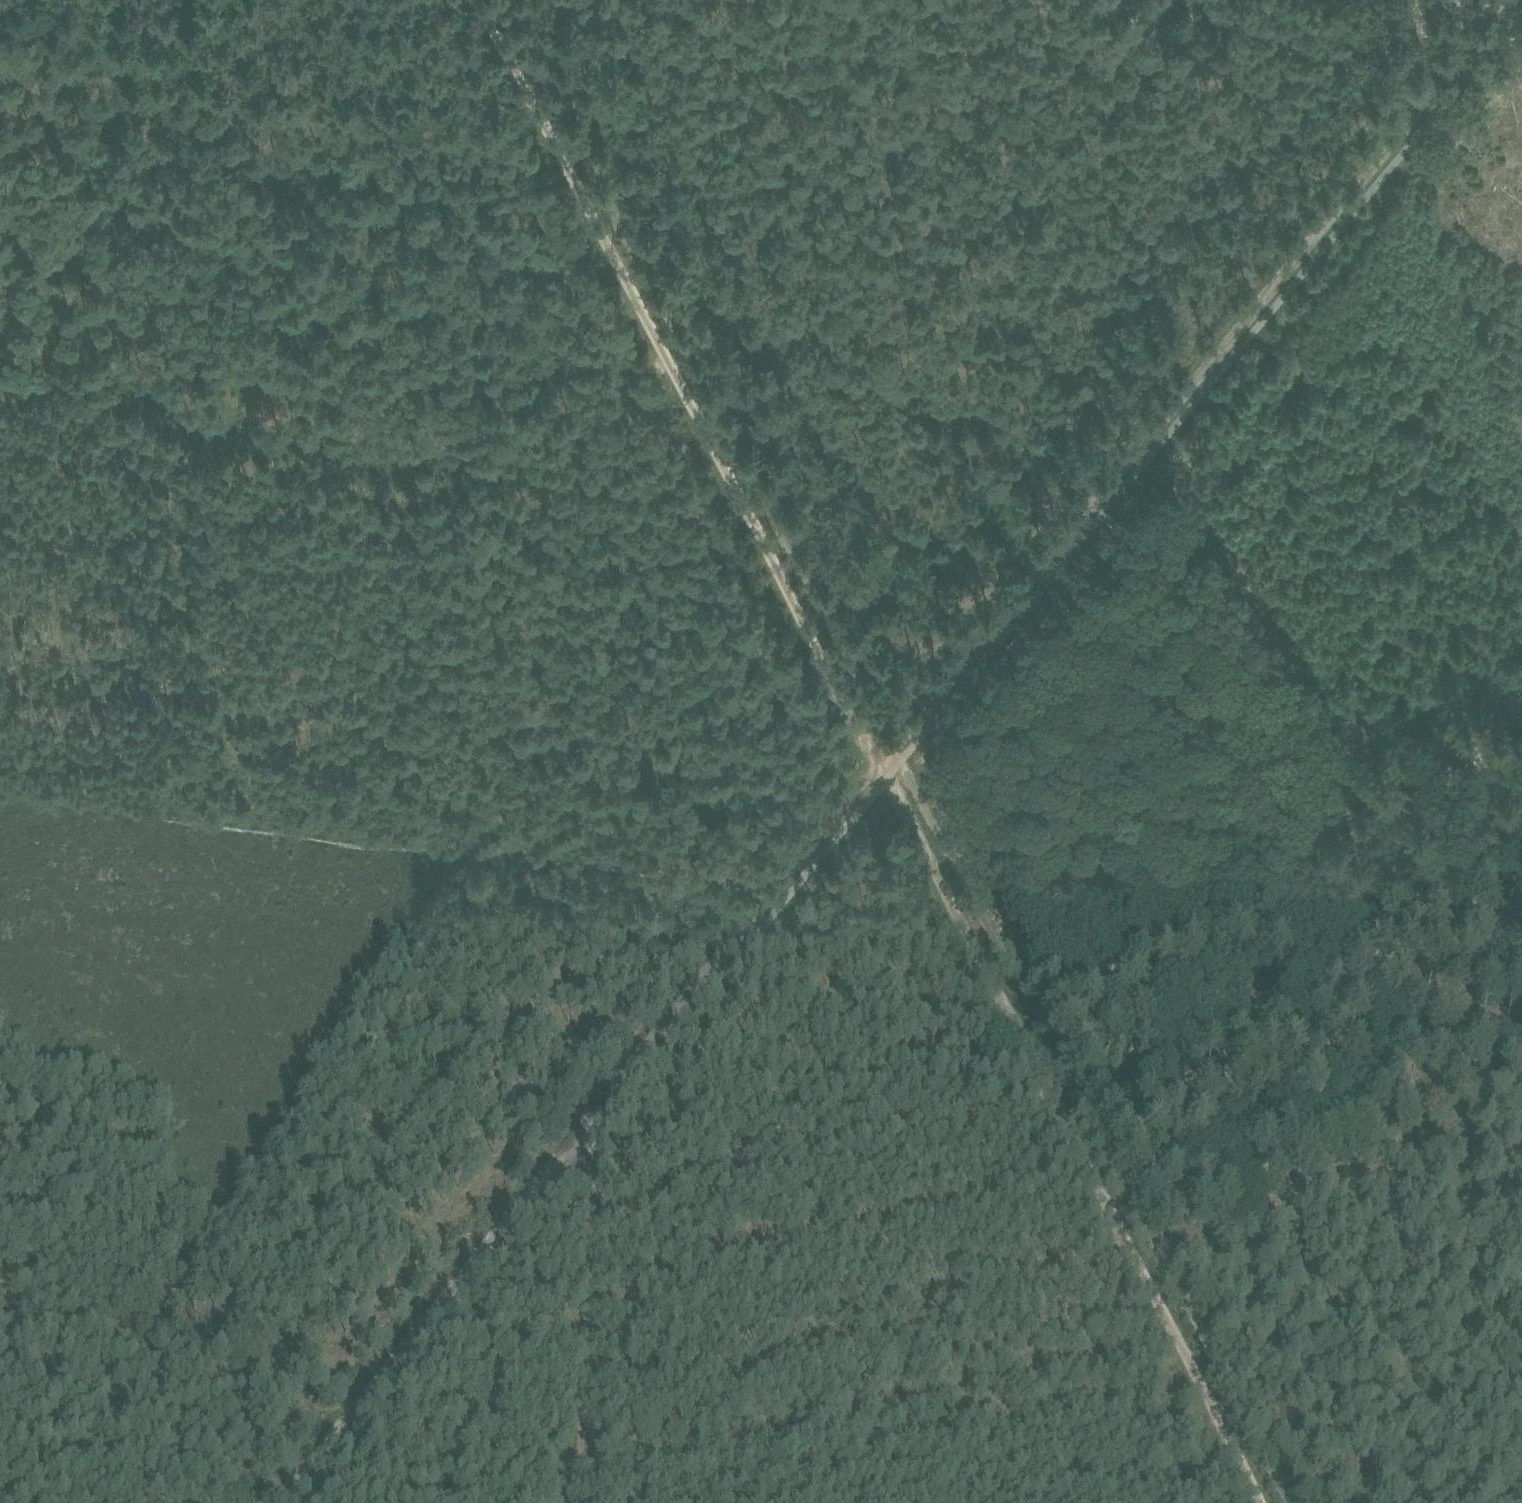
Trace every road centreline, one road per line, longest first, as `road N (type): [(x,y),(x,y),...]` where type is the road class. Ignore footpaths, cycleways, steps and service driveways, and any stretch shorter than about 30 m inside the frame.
road 1 (track): [(884,764),(1504,0)]
road 2 (track): [(884,764),(759,897),(263,1502)]
road 3 (track): [(473,0),(884,764)]
road 4 (track): [(884,764),(1260,1502)]

